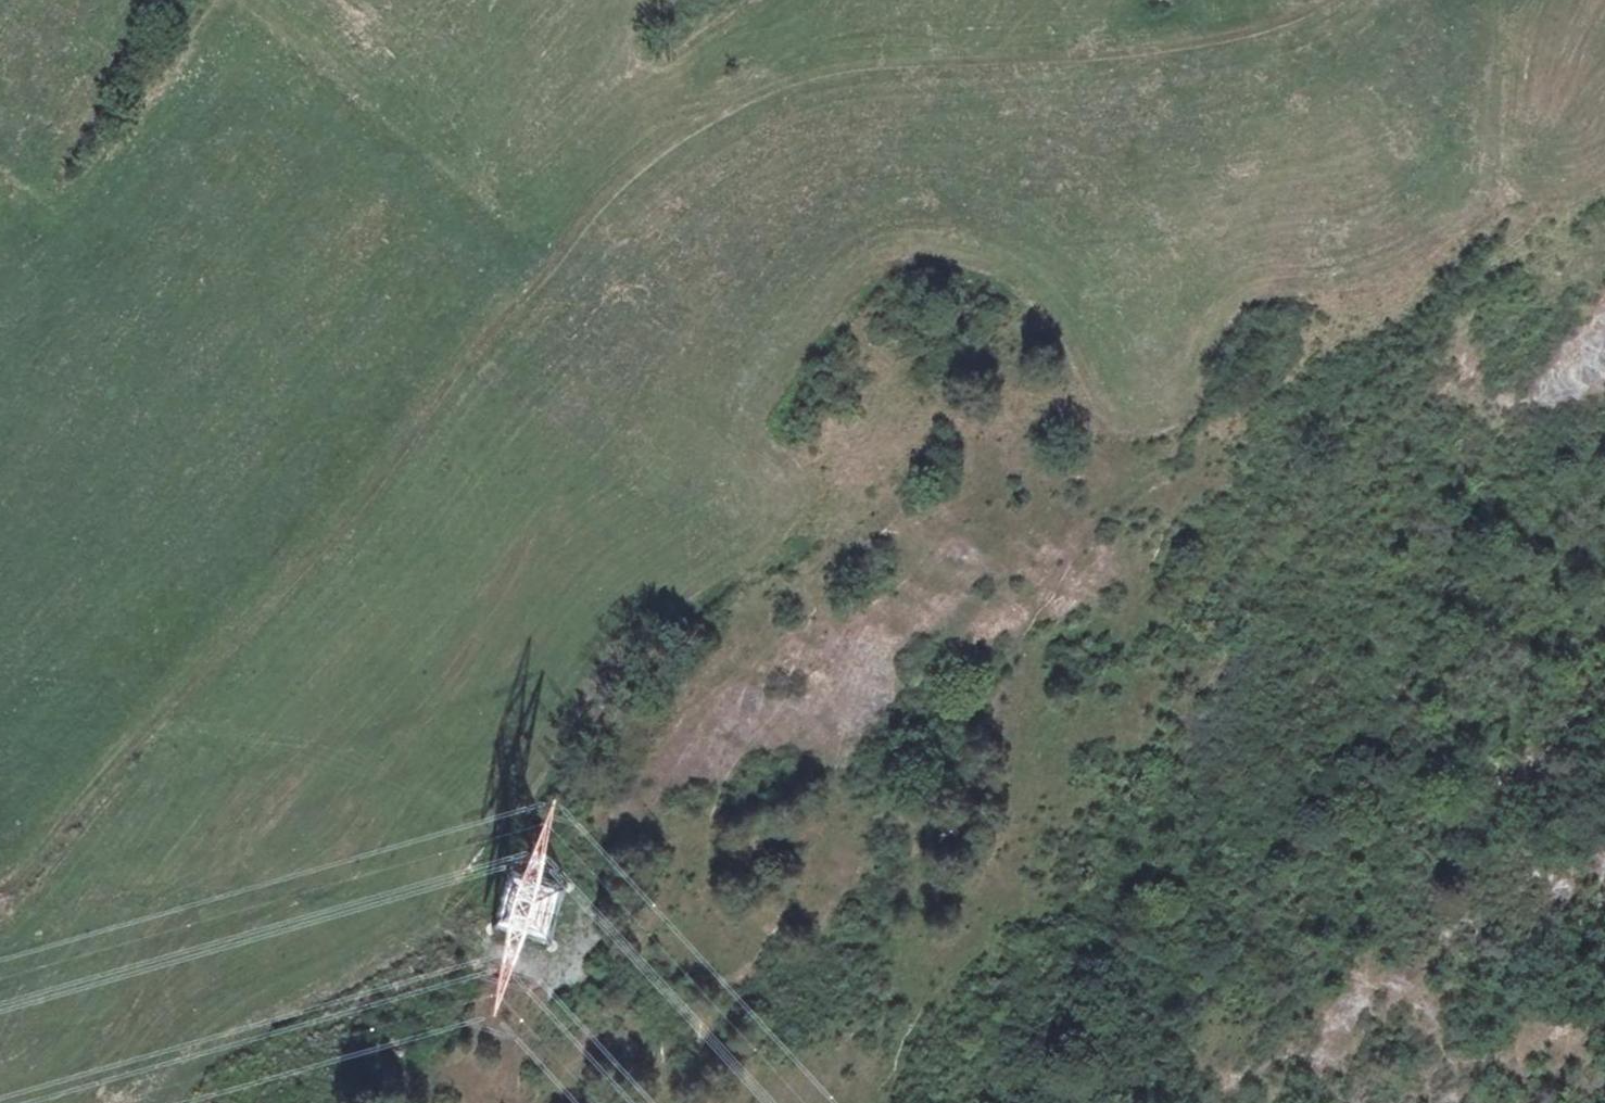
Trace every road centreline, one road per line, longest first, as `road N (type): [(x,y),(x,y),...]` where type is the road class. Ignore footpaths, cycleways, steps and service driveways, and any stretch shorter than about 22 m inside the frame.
road 1 (track): [(1291,0),(1099,41),(845,71),(755,93),(668,135),(600,197),(354,522),(203,678),(32,882),(0,904)]

